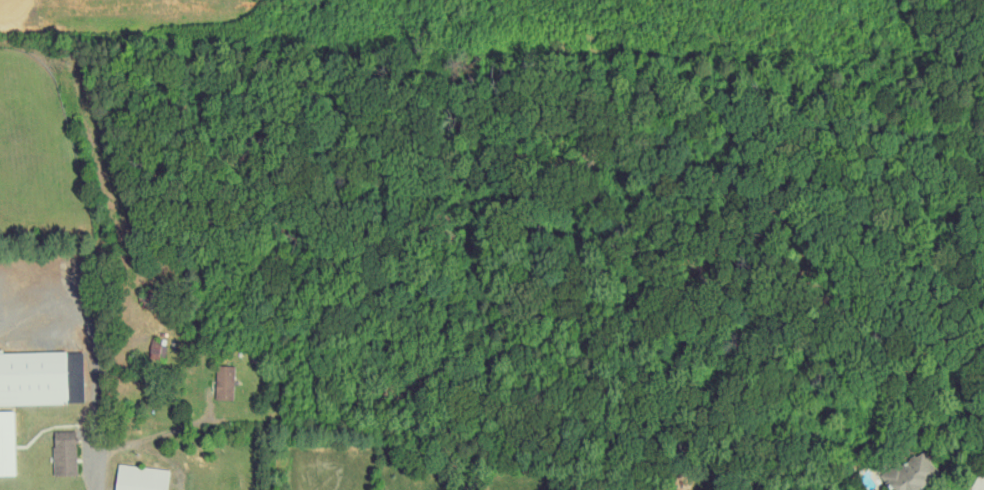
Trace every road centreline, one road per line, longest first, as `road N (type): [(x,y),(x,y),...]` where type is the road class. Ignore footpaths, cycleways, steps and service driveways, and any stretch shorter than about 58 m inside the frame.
road 1 (residential): [(0,39),(40,44),(61,71),(101,217),(110,489)]

